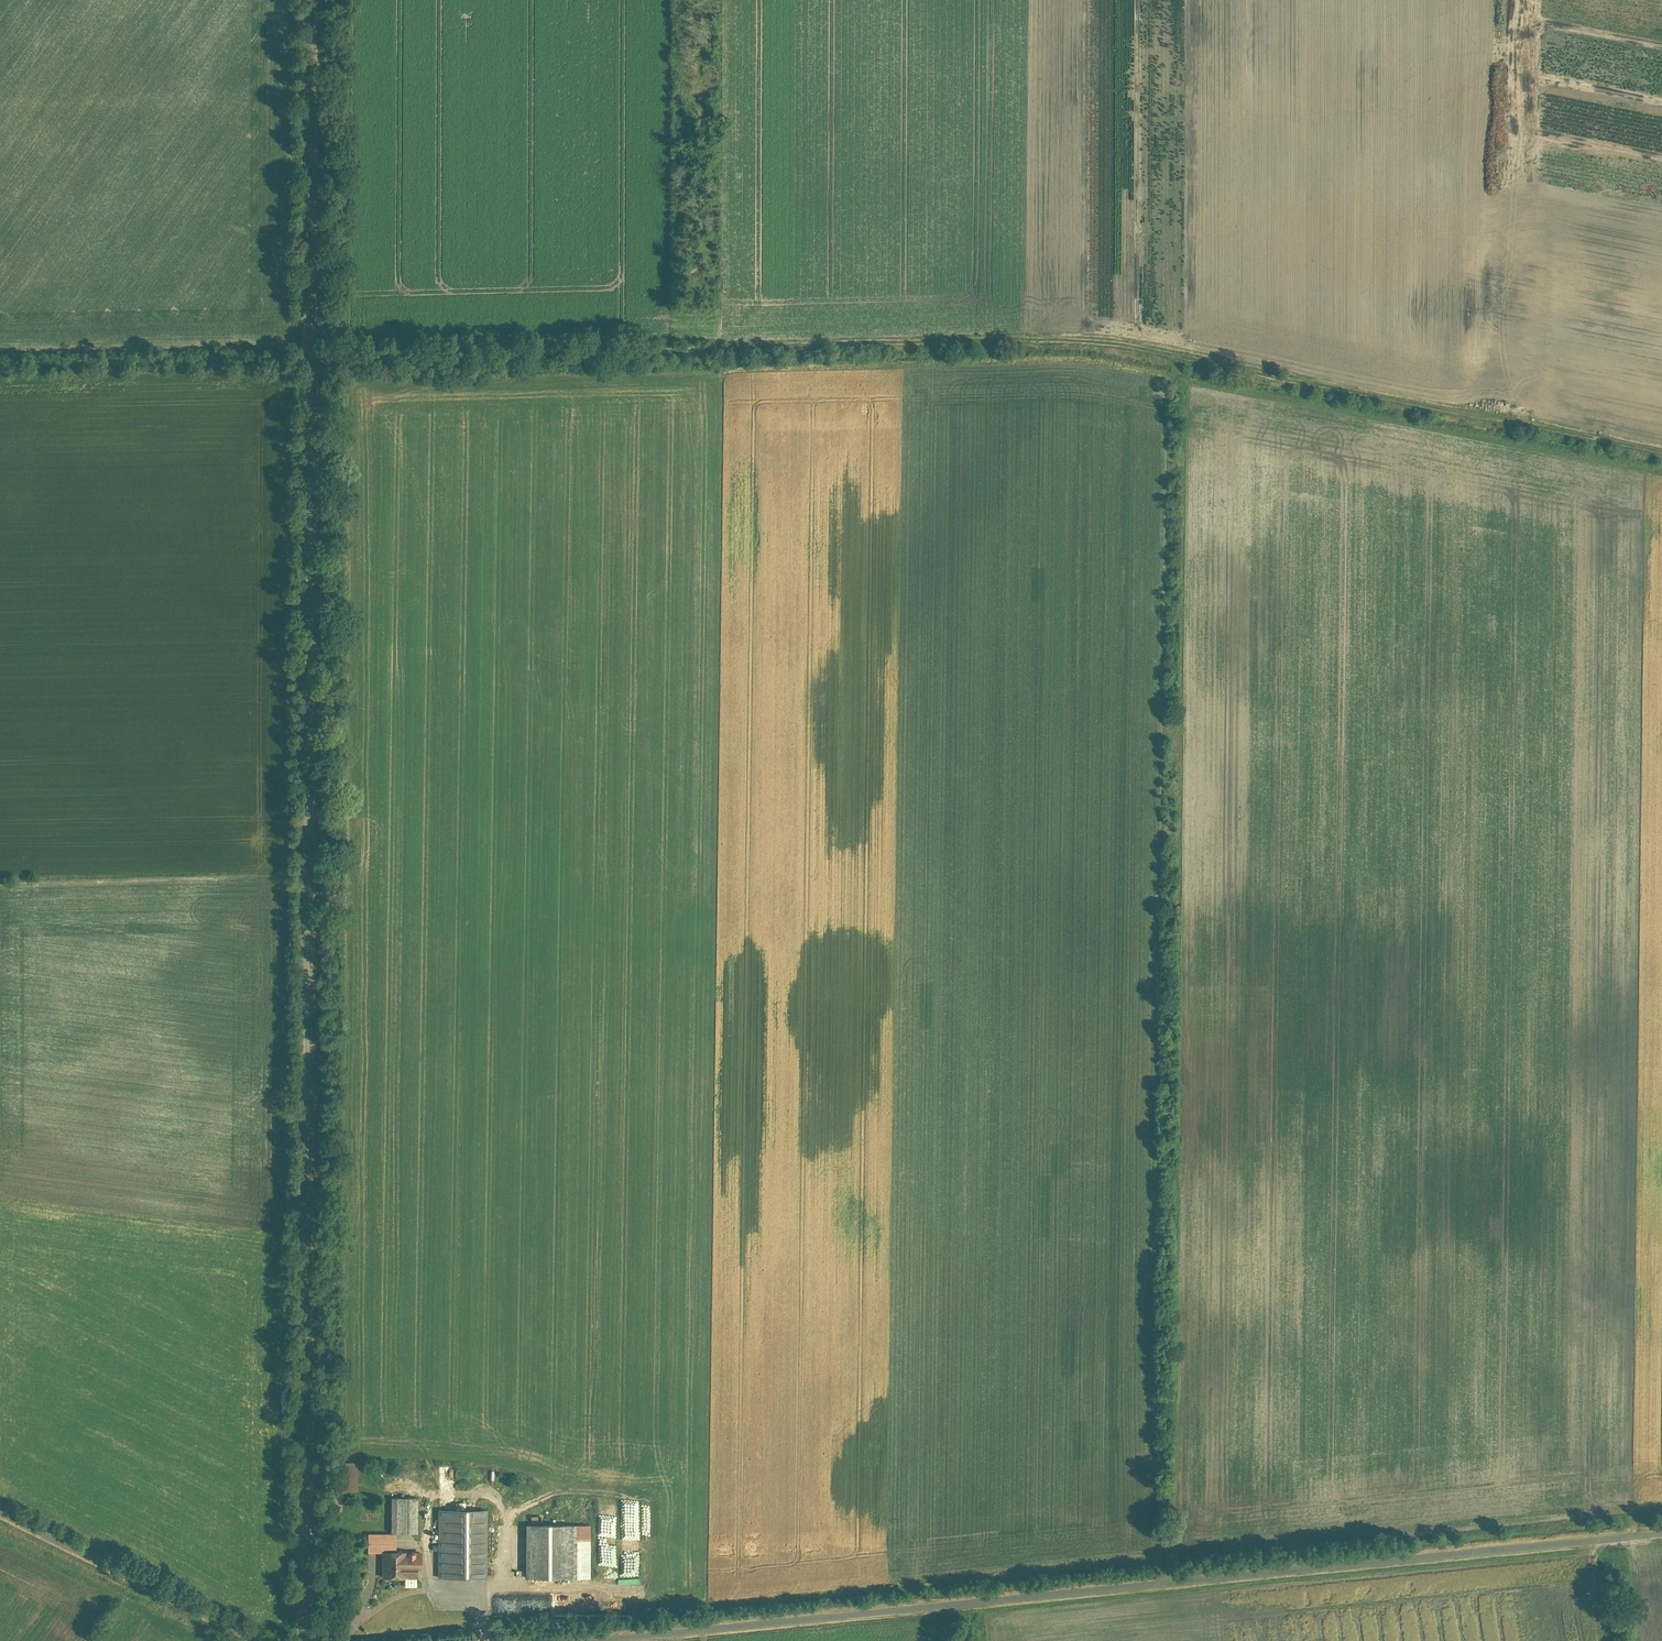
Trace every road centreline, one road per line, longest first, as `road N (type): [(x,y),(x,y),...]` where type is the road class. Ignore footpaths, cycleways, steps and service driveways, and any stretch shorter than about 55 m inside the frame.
road 1 (residential): [(304,1630),(308,0)]
road 2 (unclassified): [(0,1508),(255,1640)]

